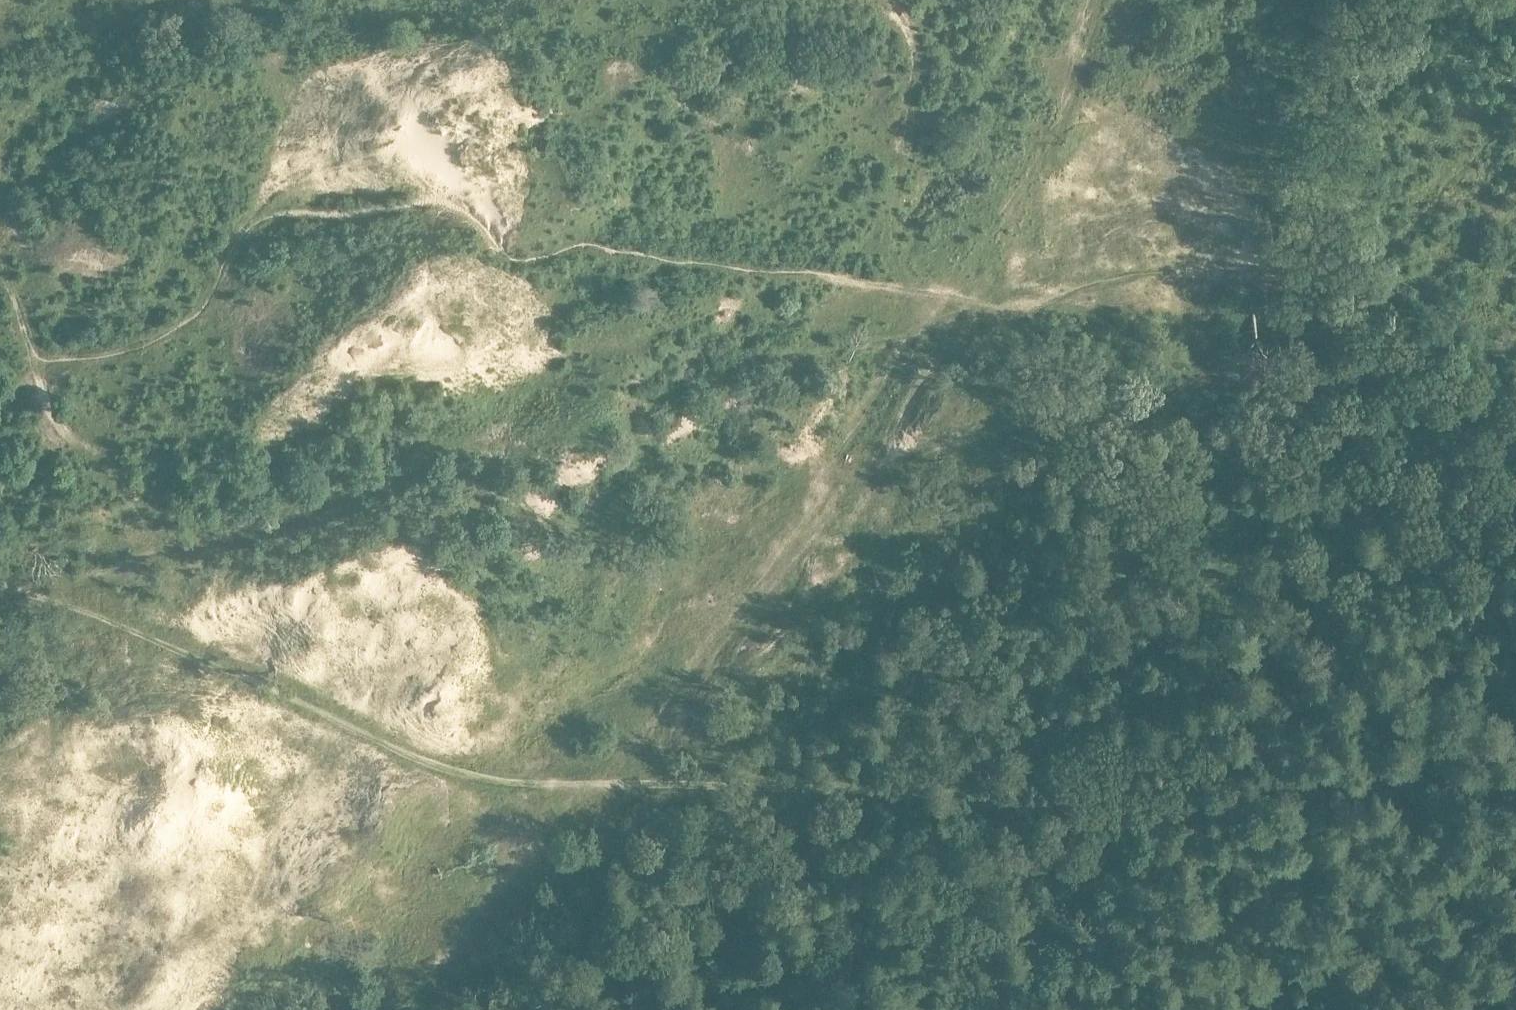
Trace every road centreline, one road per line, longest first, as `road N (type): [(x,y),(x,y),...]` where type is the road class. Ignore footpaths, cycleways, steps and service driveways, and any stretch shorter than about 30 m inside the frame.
road 1 (track): [(595,782),(1062,801),(1308,775)]
road 2 (track): [(0,579),(475,777),(595,782)]
road 3 (track): [(1515,753),(1308,775)]

